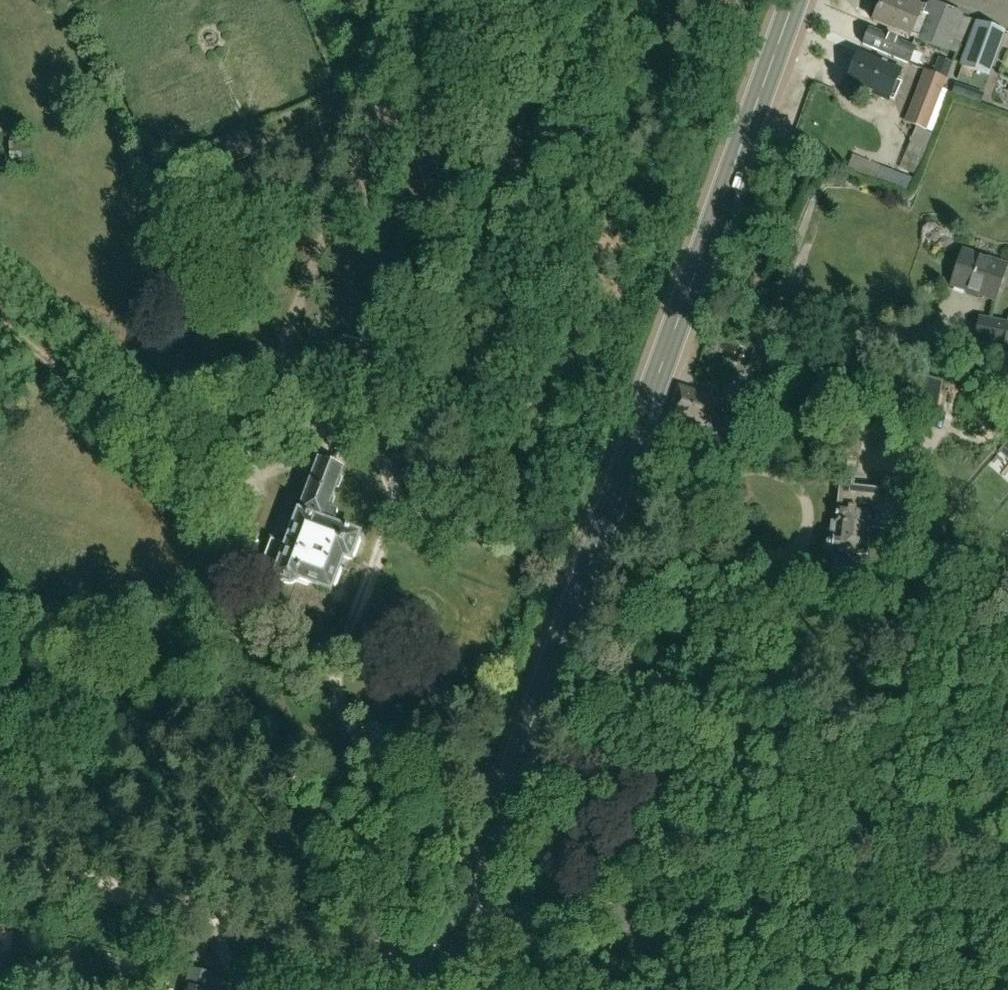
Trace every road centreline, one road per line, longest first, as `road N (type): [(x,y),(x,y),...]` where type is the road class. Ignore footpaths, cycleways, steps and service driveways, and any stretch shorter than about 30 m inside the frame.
road 1 (secondary): [(460,924),(794,0)]
road 2 (tertiary): [(1007,923),(460,924)]
road 3 (track): [(0,857),(445,961)]

